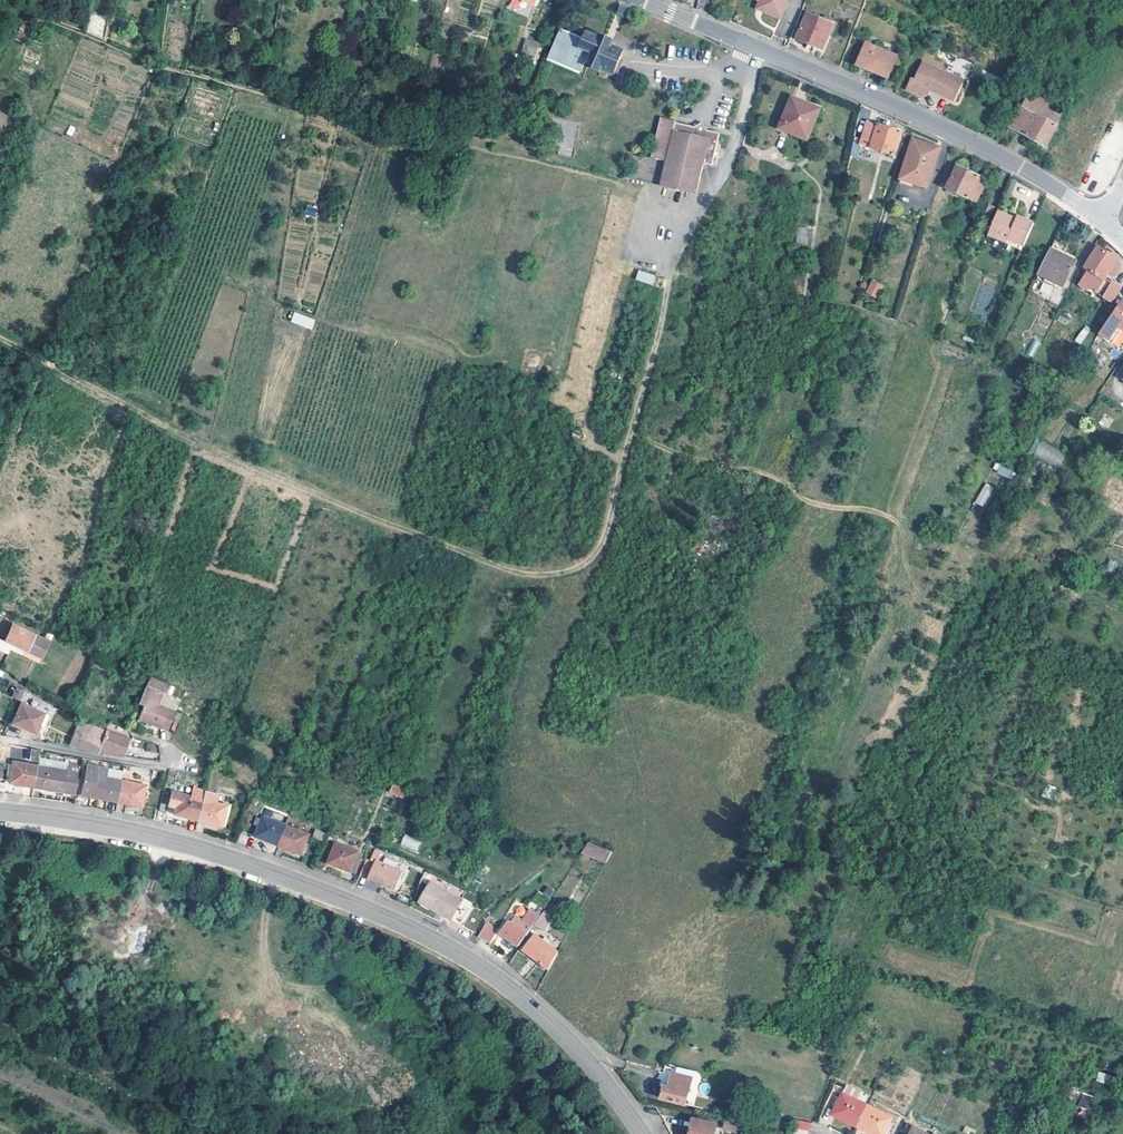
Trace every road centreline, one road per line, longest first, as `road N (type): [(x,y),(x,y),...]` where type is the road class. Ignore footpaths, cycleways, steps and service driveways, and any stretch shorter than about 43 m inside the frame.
road 1 (track): [(0,339),(259,468),(519,575),(561,582),(585,572),(600,552),(668,279)]
road 2 (secondary): [(0,812),(199,849),(428,935),(472,959),(558,1029),(643,1133)]
road 3 (tertiary): [(643,0),(1026,170),(1101,217)]
road 4 (residential): [(0,741),(167,767),(168,758)]

